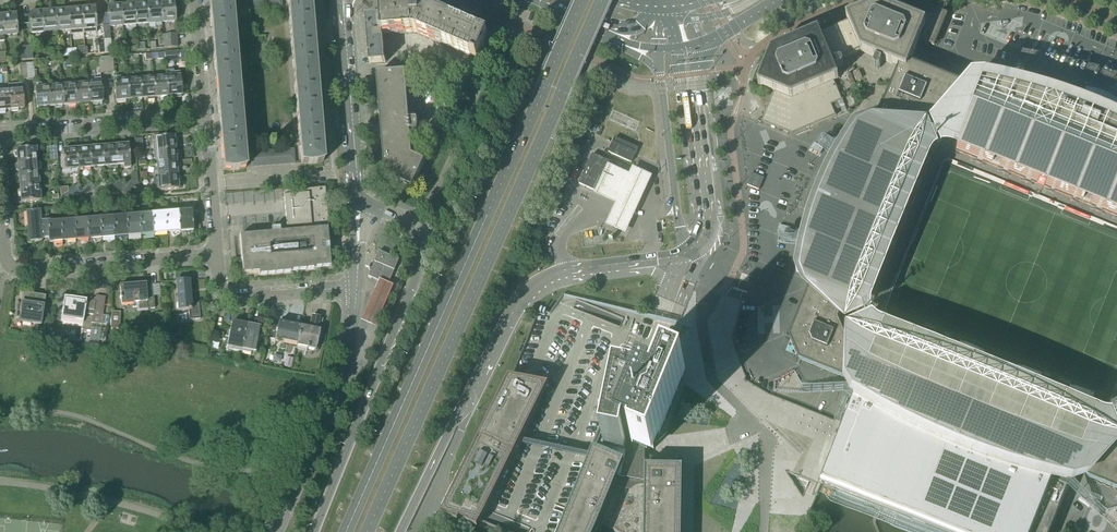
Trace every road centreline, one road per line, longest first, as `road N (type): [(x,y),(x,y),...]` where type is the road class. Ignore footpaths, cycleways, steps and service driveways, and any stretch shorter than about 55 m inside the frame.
road 1 (primary): [(584,0),(346,531)]
road 2 (primary): [(367,531),(604,0)]
road 3 (primary): [(401,531),(535,290),(569,275),(679,256)]
road 4 (primary): [(371,207),(408,219),(422,254),(313,531)]
road 5 (tertiary): [(277,531),(338,385),(357,287)]
road 6 (residential): [(2,238),(17,271),(217,254)]
road 7 (residential): [(0,133),(205,116)]
road 8 (residential): [(357,287),(232,297),(221,289),(217,254)]
road 9 (secondary): [(696,252),(709,224),(691,84)]
road 10 (tertiary): [(659,71),(682,238)]
road 11 (secondary): [(355,181),(343,24)]
road 12 (residential): [(217,254),(205,116)]

